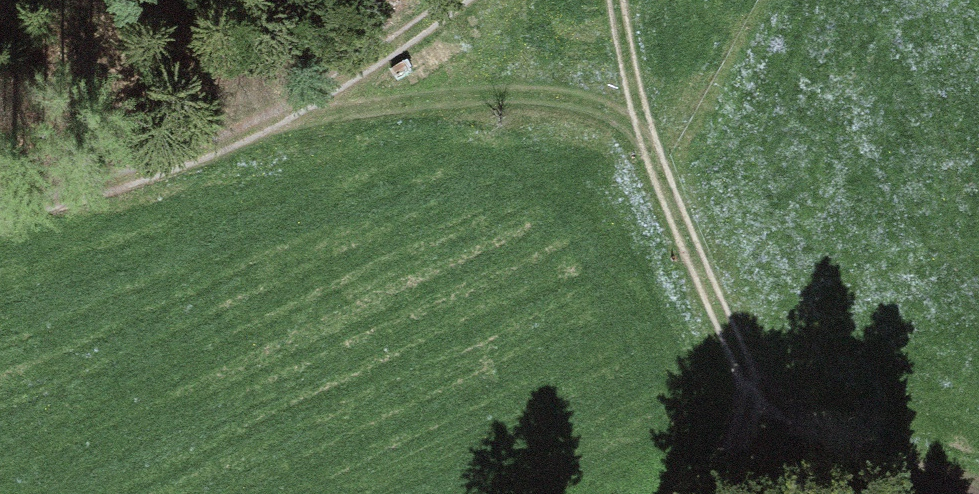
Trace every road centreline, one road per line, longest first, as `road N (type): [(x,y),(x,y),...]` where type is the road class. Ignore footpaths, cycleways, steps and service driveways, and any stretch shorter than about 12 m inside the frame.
road 1 (track): [(647,138),(590,103),(515,95),(261,126)]
road 2 (track): [(749,406),(742,366),(647,138)]
road 3 (track): [(978,486),(749,406)]
road 4 (unclassified): [(456,0),(261,126)]
road 5 (track): [(616,0),(647,138)]

